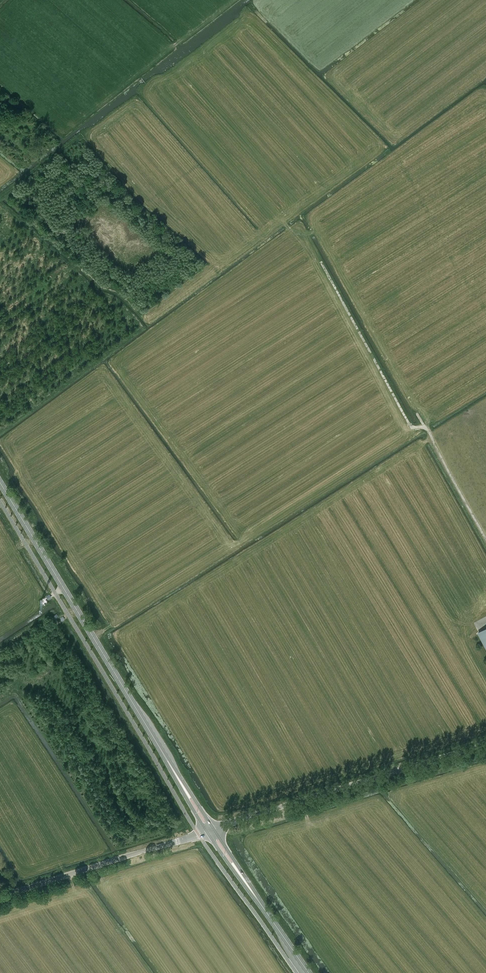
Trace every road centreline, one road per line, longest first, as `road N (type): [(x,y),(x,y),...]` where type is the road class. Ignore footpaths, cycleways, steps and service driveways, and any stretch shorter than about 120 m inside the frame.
road 1 (secondary): [(208,826),(0,483)]
road 2 (unclassified): [(236,821),(485,741)]
road 3 (tertiary): [(0,896),(178,841)]
road 4 (secondary): [(307,972),(212,833)]

